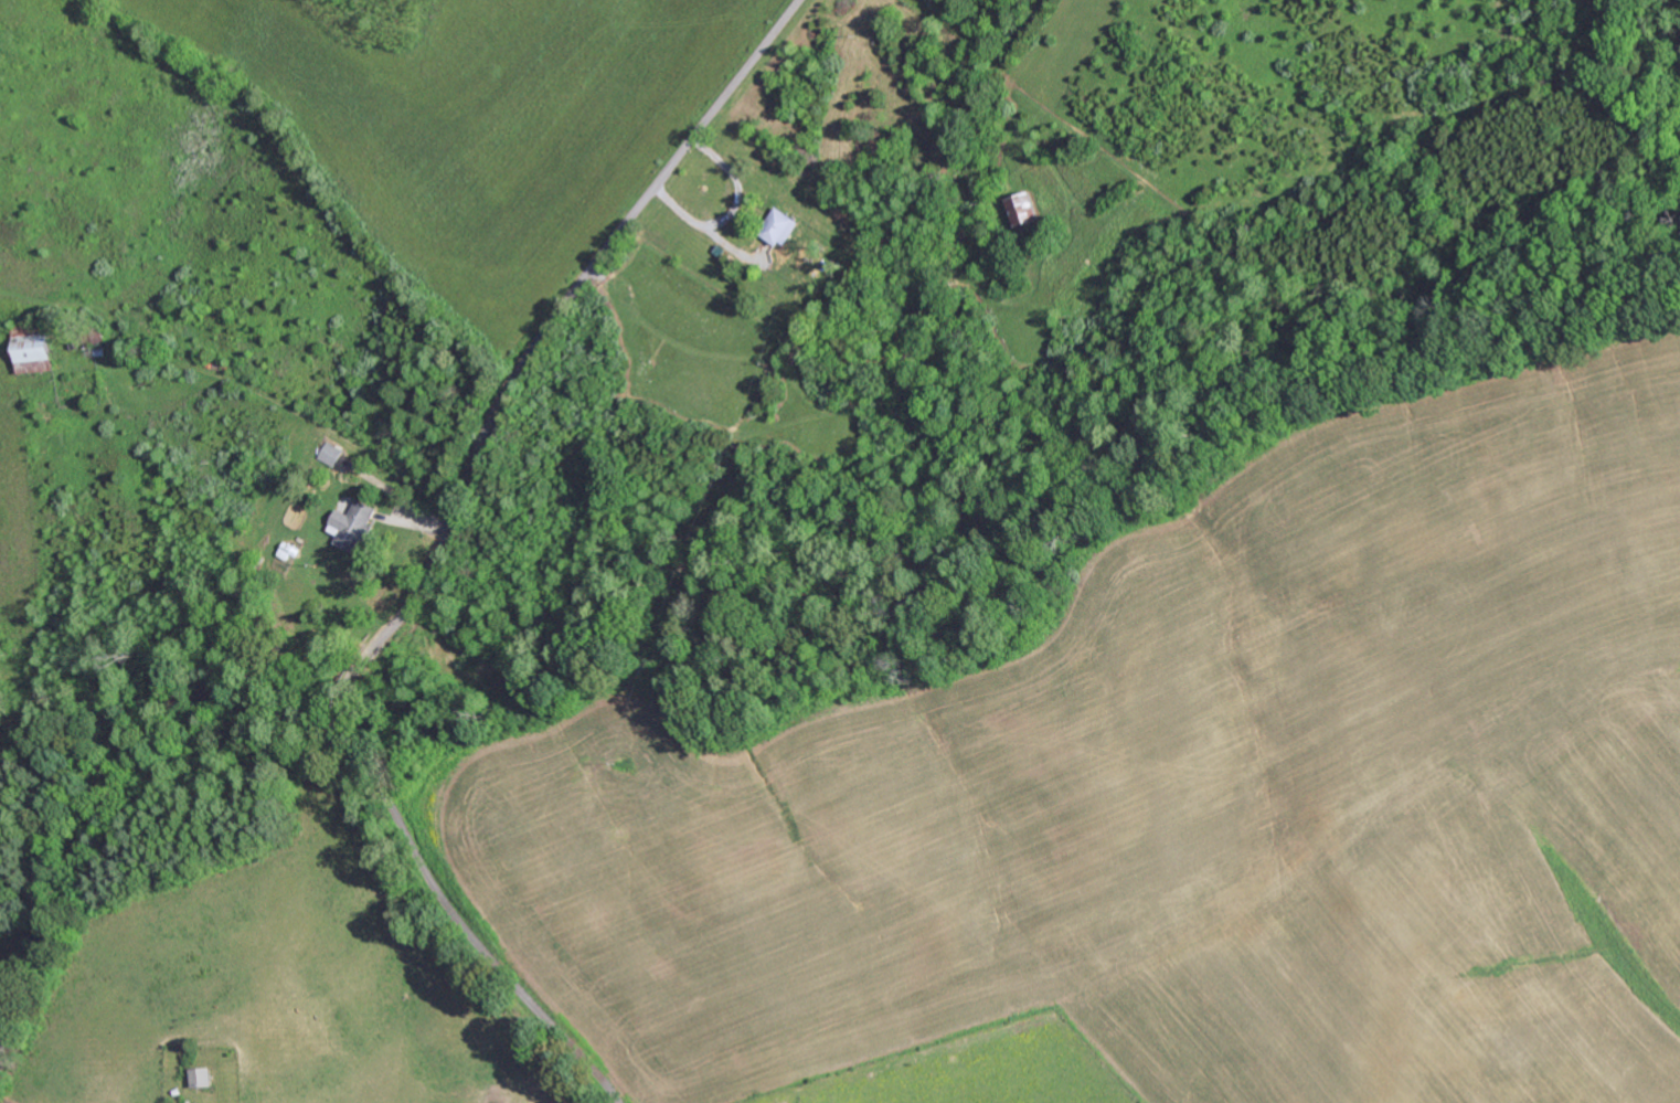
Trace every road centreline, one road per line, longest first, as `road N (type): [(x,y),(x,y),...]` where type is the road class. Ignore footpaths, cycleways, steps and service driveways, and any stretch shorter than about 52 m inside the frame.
road 1 (residential): [(619,1102),(444,904),(345,734),(341,697),(359,661),(428,577),(475,454),(528,357),(801,0)]

